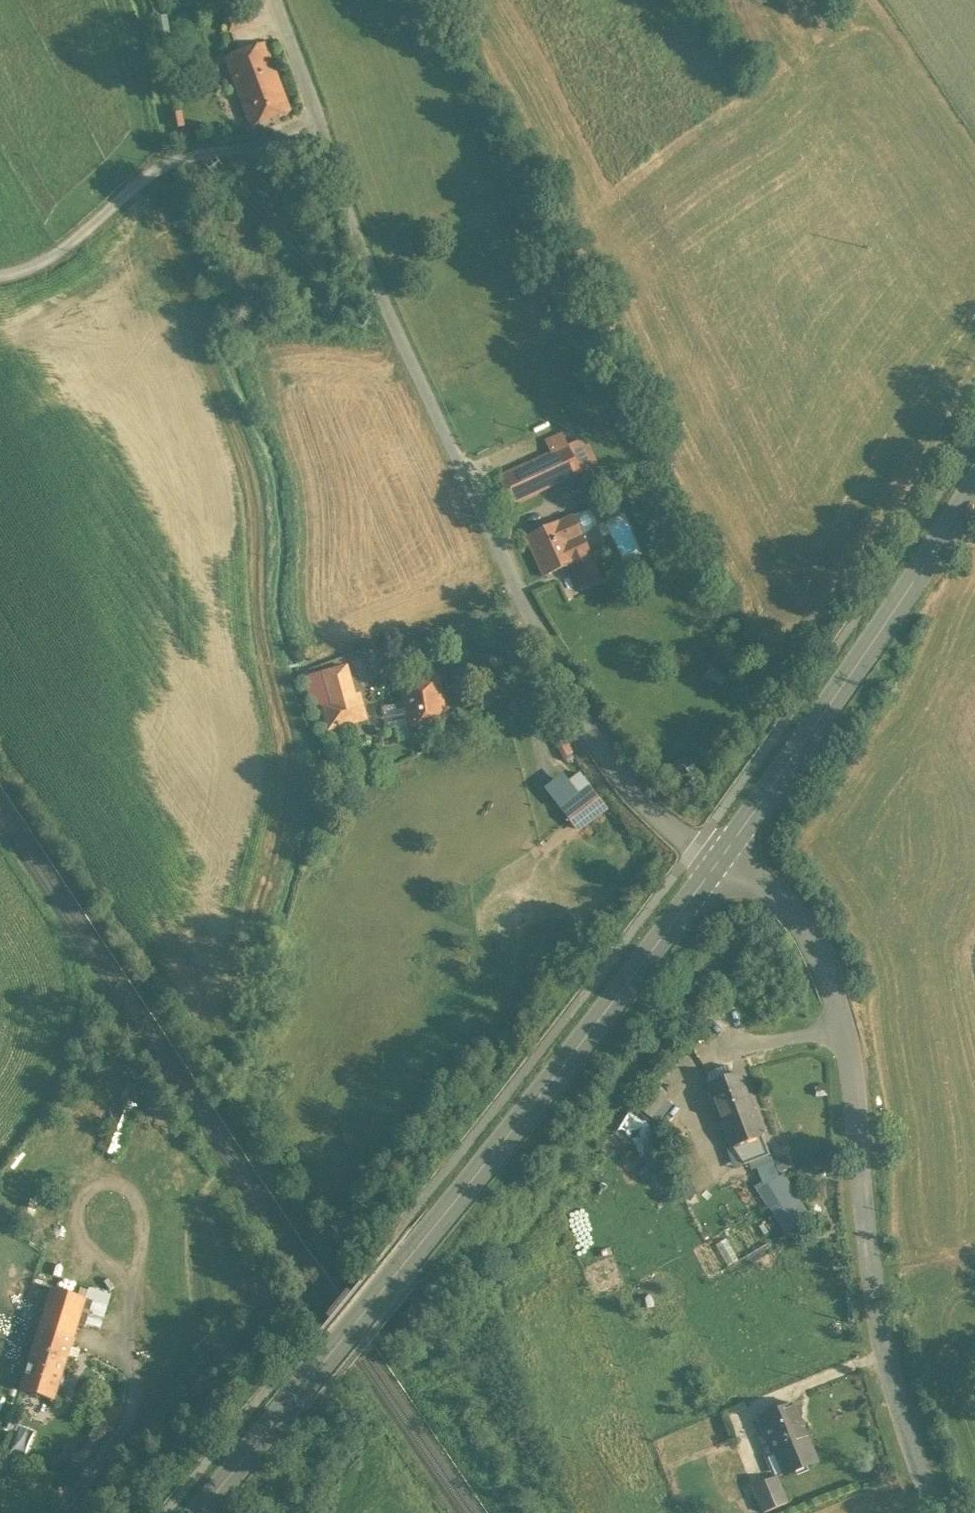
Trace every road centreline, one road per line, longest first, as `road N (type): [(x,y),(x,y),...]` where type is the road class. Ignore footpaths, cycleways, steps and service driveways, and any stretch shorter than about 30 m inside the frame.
road 1 (unclassified): [(722,848),(698,839),(617,766),(538,624),(414,362),(276,0)]
road 2 (unclassified): [(945,1512),(885,1349),(845,1023),(825,947),(791,904),(722,848)]
road 3 (tertiary): [(397,1270),(608,1018),(722,848)]
road 4 (tertiary): [(722,848),(974,479)]
road 5 (tertiary): [(397,1270),(200,1512)]

